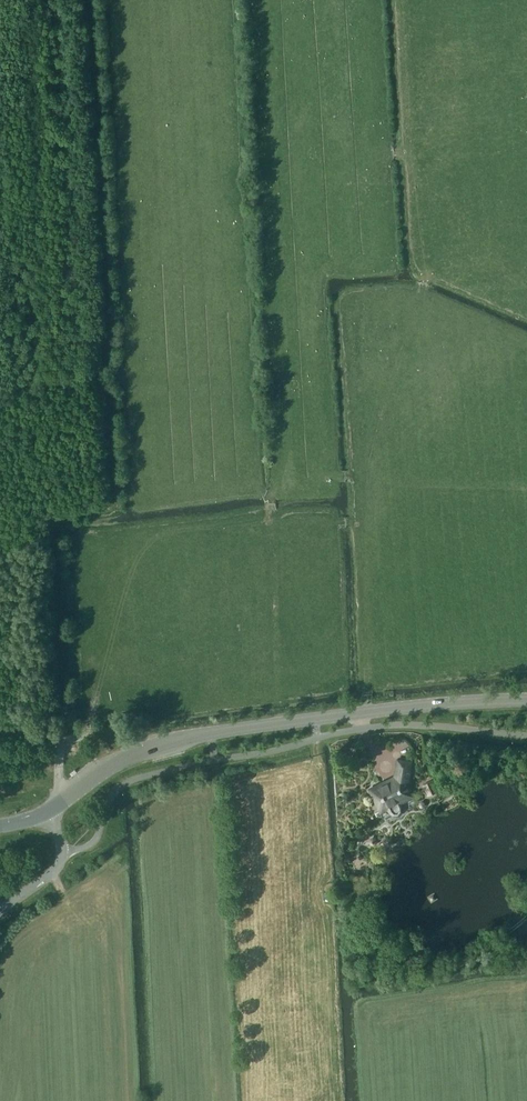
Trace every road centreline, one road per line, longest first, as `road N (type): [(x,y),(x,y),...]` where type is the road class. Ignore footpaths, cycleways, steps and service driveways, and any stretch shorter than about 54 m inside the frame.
road 1 (tertiary): [(47,812),(126,756),(176,737),(526,698)]
road 2 (unclassified): [(0,910),(60,863),(63,846),(47,812)]

